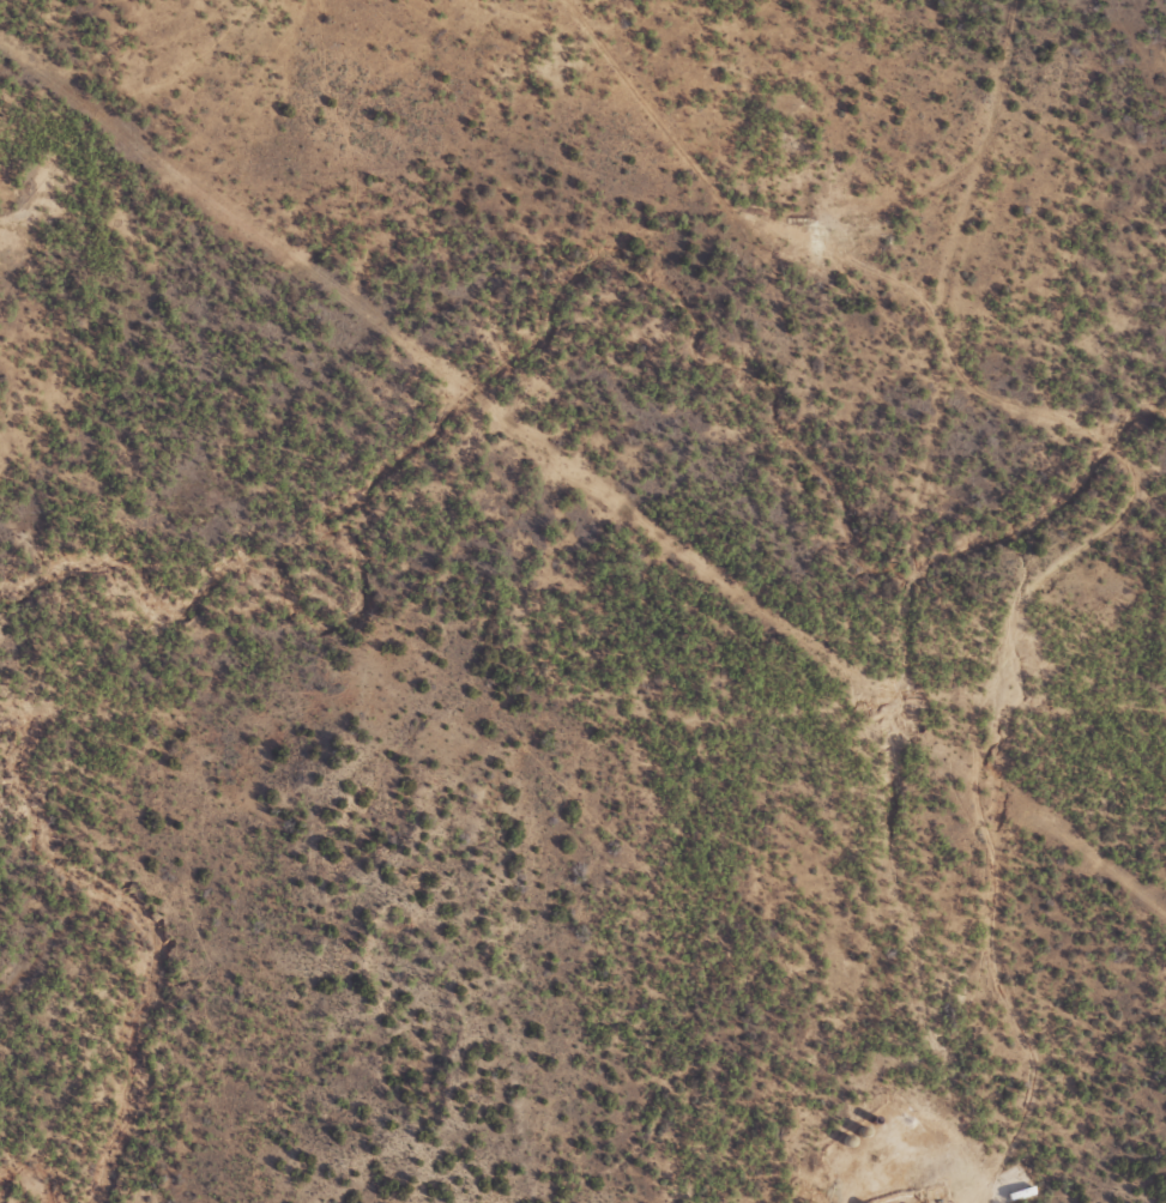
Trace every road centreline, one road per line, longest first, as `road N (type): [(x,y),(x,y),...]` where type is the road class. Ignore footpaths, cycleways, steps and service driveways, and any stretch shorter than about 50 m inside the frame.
road 1 (track): [(1002,1202),(1010,1050),(986,960),(989,695),(1026,629),(1112,551),(1106,463),(959,373),(1004,0)]

